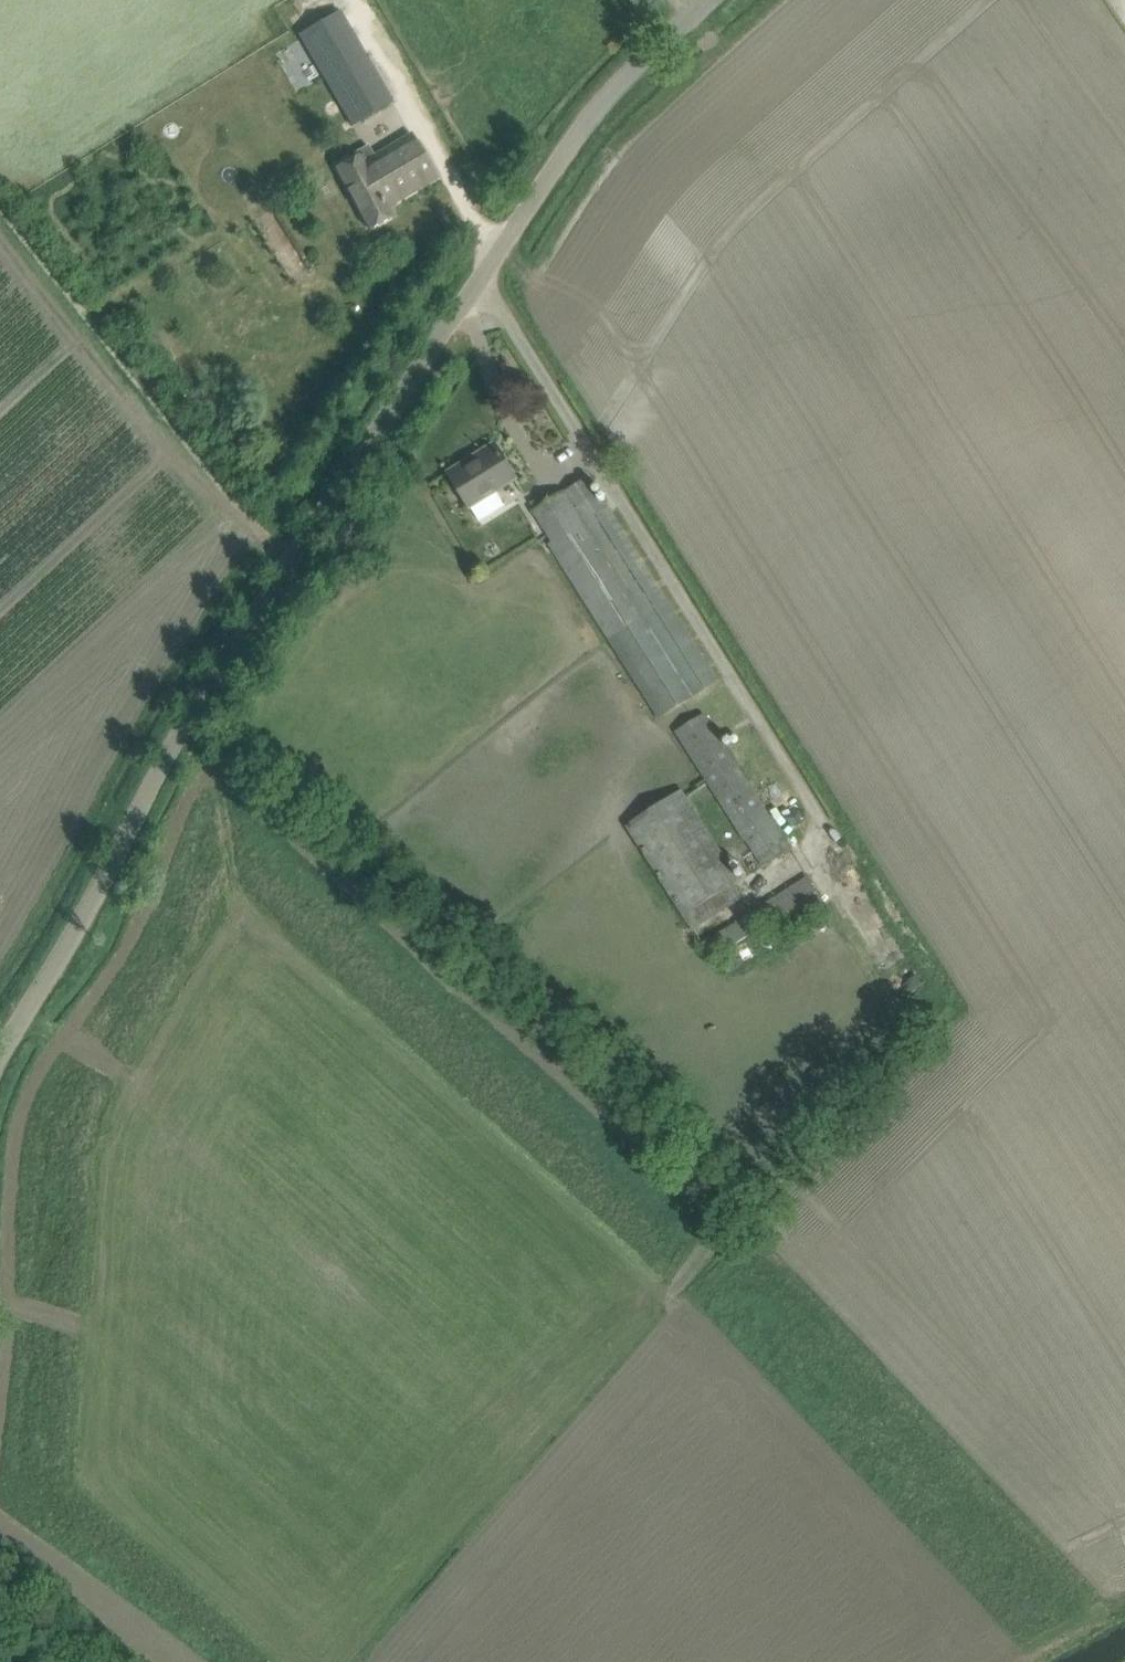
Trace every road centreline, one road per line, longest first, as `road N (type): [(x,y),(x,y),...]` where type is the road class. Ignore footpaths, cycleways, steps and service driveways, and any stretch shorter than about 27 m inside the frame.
road 1 (unclassified): [(0,1041),(196,675),(482,273),(672,34),(710,0)]
road 2 (track): [(0,204),(295,541)]

